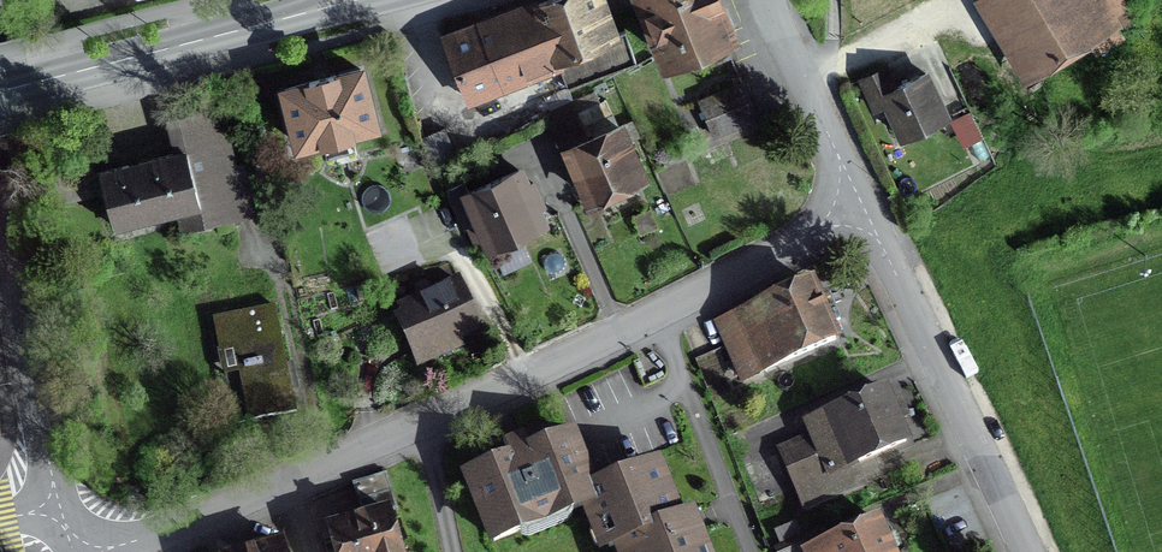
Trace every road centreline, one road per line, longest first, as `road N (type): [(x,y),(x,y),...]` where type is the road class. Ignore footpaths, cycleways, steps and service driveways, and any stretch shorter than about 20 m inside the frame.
road 1 (residential): [(96,551),(286,481),(575,353),(859,203)]
road 2 (tertiary): [(0,64),(13,258),(59,505)]
road 3 (residential): [(859,203),(1019,551)]
road 4 (primary): [(0,91),(337,0)]
road 5 (residential): [(767,0),(859,203)]

